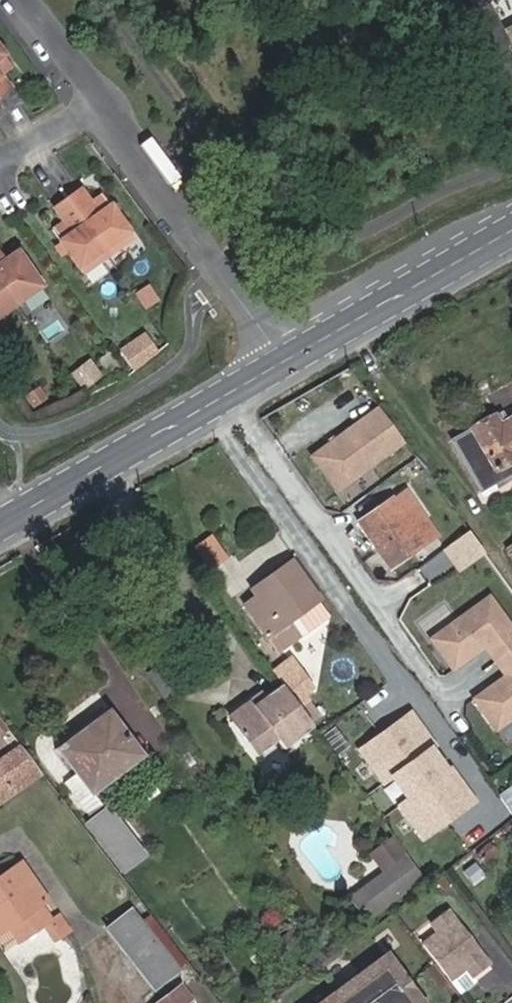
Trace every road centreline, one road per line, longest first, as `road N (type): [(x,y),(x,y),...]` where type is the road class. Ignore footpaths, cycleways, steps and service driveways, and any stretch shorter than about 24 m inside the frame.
road 1 (primary): [(285,363),(0,528)]
road 2 (residential): [(285,363),(101,107)]
road 3 (primary): [(511,231),(285,363)]
road 4 (residential): [(101,107),(21,0)]

